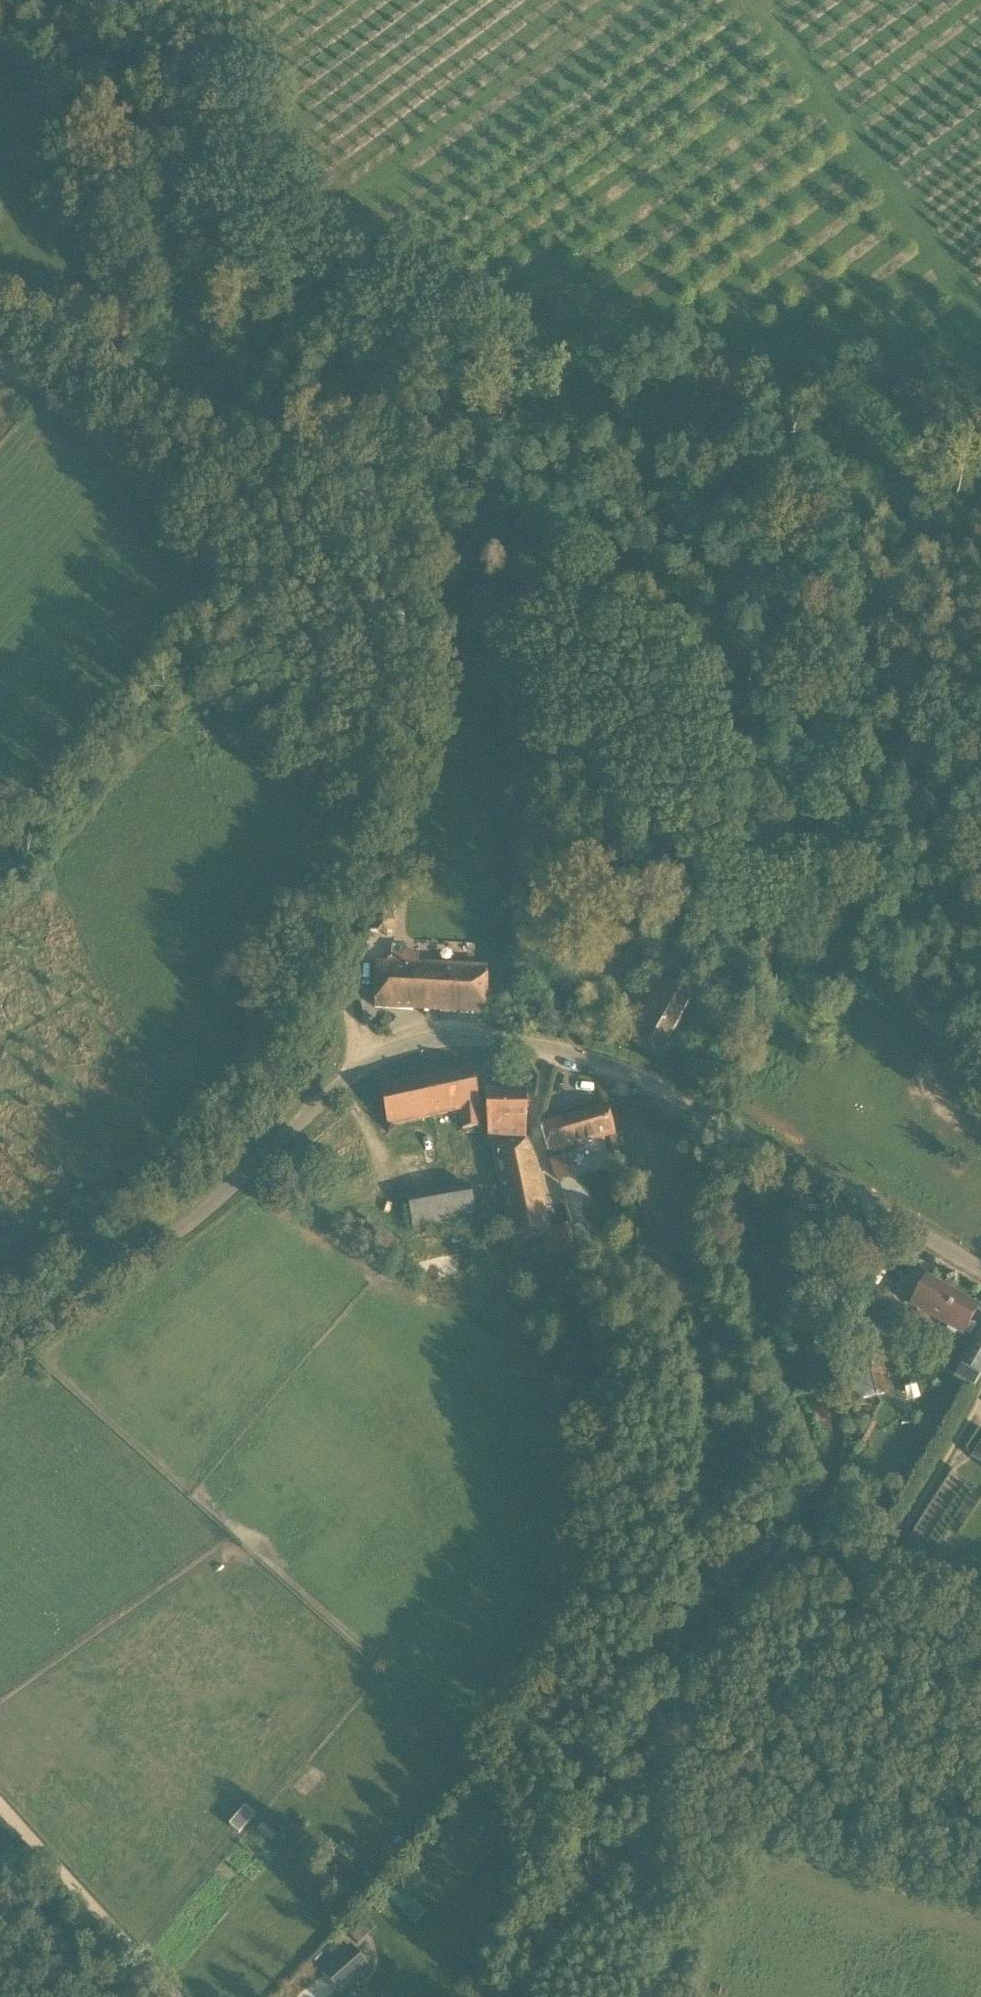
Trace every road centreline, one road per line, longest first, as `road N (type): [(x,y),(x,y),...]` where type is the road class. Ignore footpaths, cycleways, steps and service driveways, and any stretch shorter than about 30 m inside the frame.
road 1 (unclassified): [(0,1355),(163,1243),(362,1067),(412,1044),(468,1037),(565,1055),(655,1085),(980,1267)]
road 2 (track): [(227,585),(324,704),(355,757),(361,829),(349,929),(351,1031),(362,1067)]
road 3 (track): [(980,1082),(853,932),(755,787)]
road 4 (track): [(0,360),(80,421),(227,585)]
road 5 (track): [(177,1996),(0,1796)]
road 6 (track): [(738,335),(980,380)]

